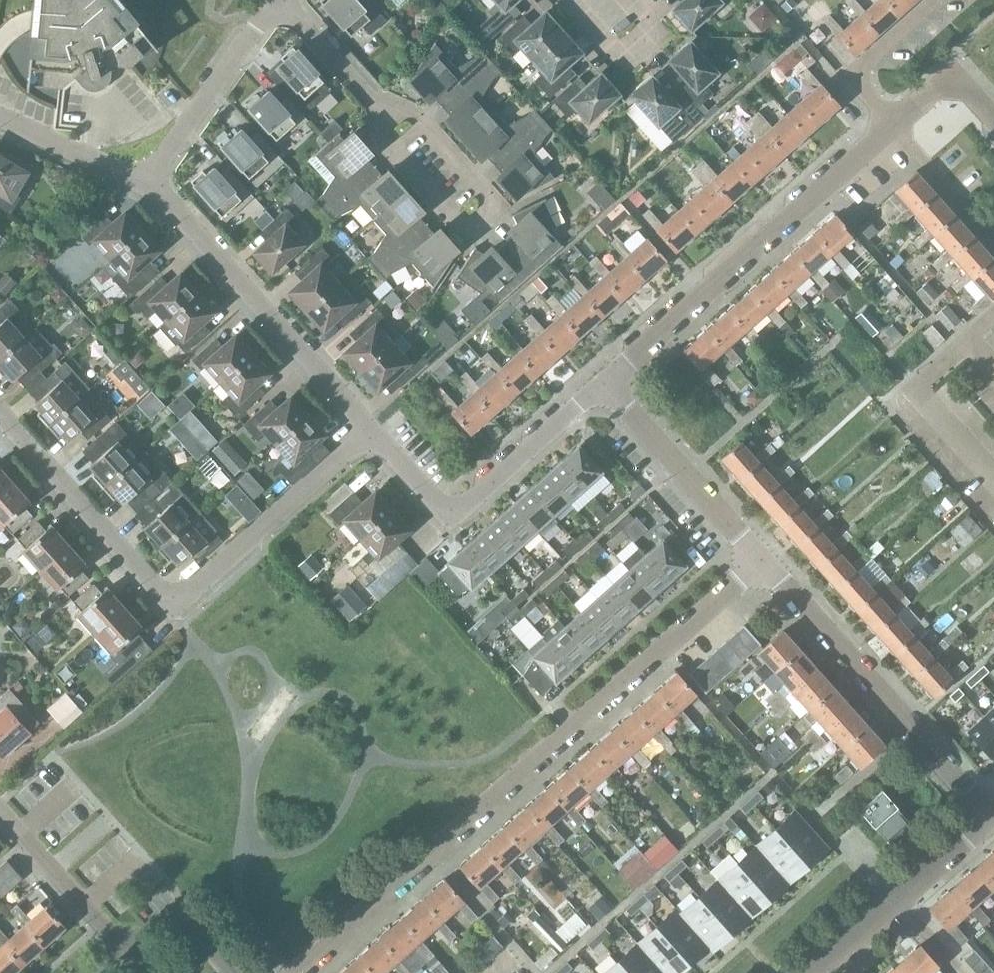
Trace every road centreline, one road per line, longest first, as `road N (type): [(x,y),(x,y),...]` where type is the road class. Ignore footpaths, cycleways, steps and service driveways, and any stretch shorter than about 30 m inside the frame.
road 1 (residential): [(302,972),(762,560)]
road 2 (residential): [(371,428),(188,599),(160,592),(0,413)]
road 3 (residential): [(604,384),(895,126)]
road 4 (residential): [(990,817),(762,560)]
road 5 (residential): [(148,184),(371,428)]
road 6 (residential): [(377,101),(418,117),(494,205),(466,229),(385,143)]
road 7 (residential): [(371,428),(430,496),(458,505),(604,384)]
road 8 (residential): [(762,560),(604,384)]
road 9 (residential): [(819,972),(990,817)]
road 10 (residential): [(148,184),(277,0)]
road 11 (residential): [(128,955),(0,813)]
road 12 (residential): [(895,126),(859,75),(937,0)]
road 13 (residential): [(568,0),(624,61),(656,32),(626,0)]
road 14 (residential): [(0,118),(148,184)]
road 15 (residential): [(993,239),(895,126)]
road 16 (residential): [(278,0),(377,101)]
road 17 (residential): [(128,955),(175,915),(228,972)]
road 18 (residential): [(895,126),(935,88),(953,83),(993,116)]

